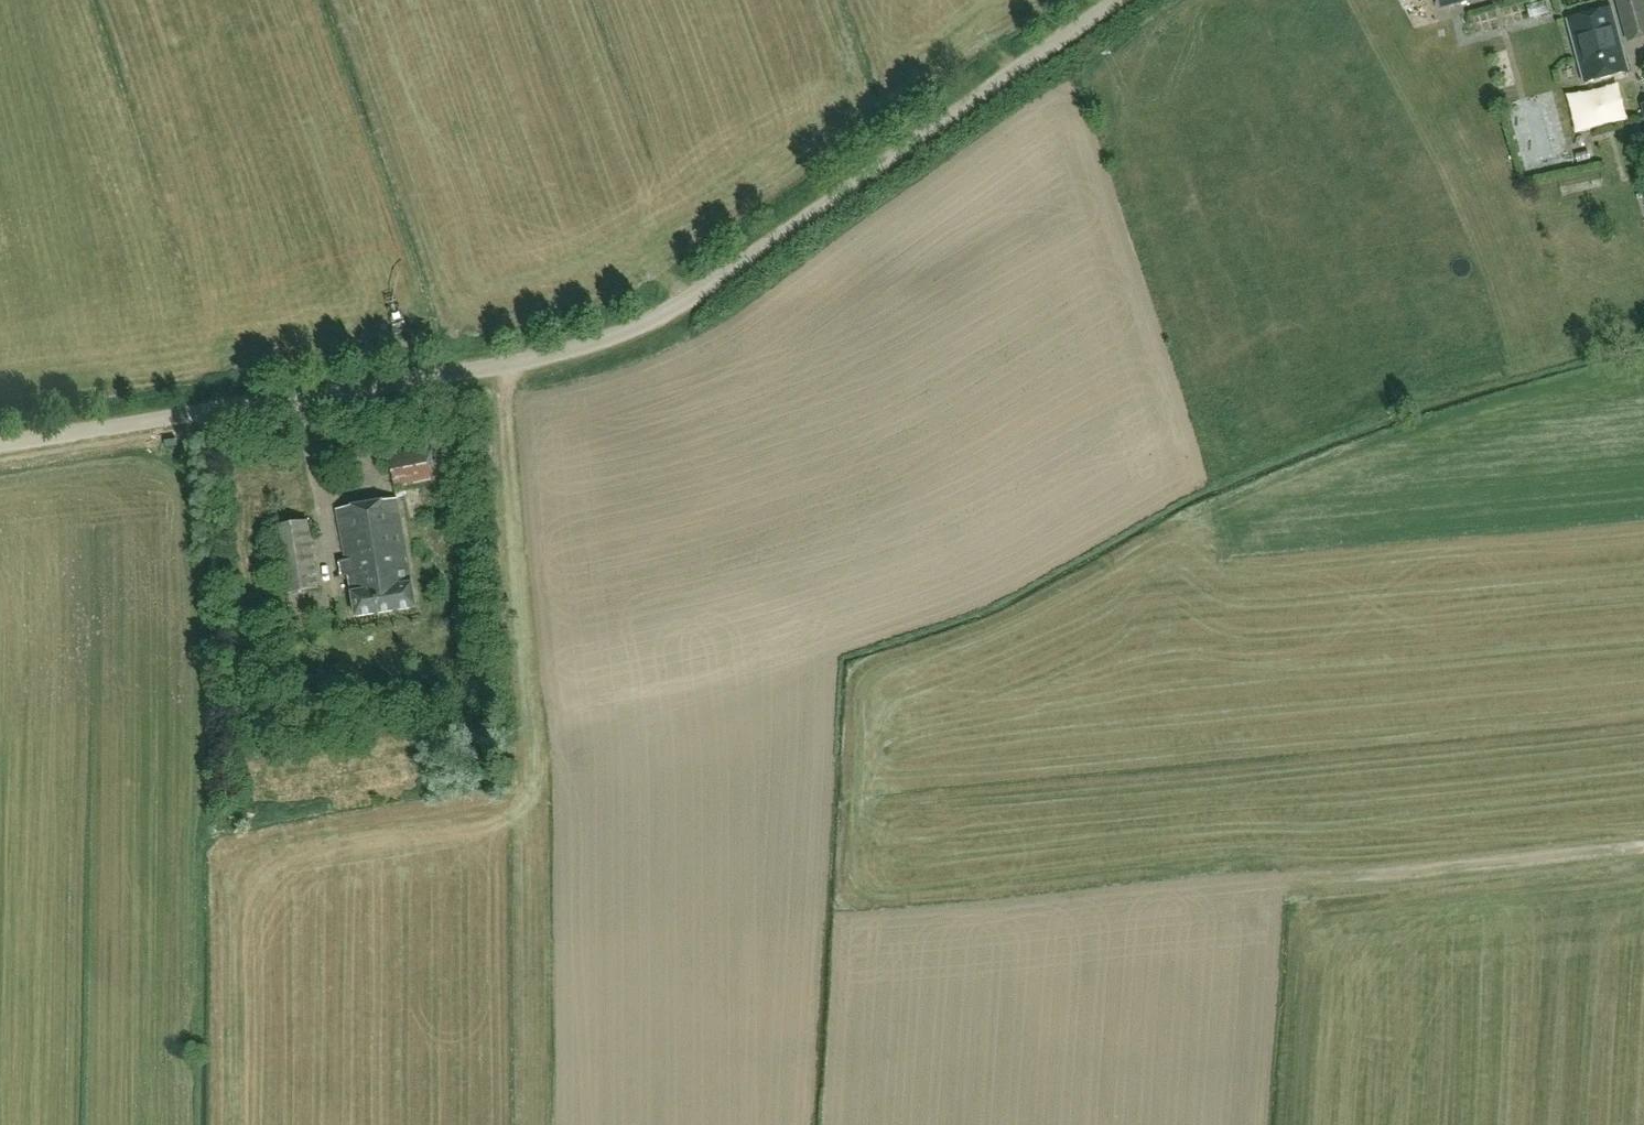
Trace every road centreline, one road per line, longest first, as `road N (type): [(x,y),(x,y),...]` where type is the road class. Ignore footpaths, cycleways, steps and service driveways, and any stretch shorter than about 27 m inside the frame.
road 1 (unclassified): [(1112,0),(689,298),(587,347),(506,368),(0,445)]

